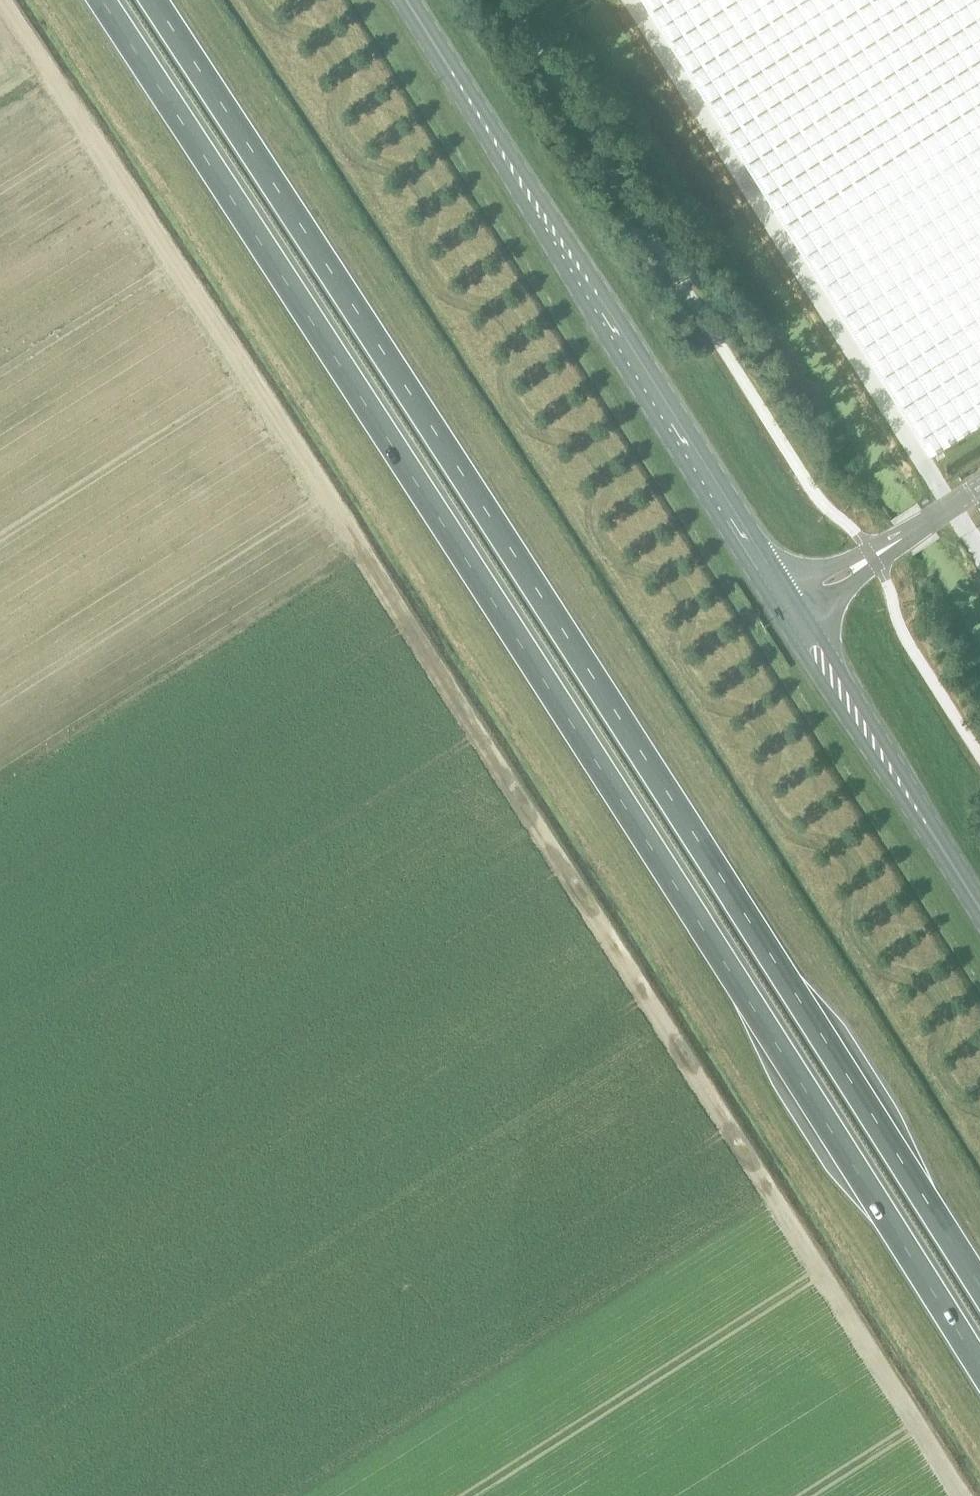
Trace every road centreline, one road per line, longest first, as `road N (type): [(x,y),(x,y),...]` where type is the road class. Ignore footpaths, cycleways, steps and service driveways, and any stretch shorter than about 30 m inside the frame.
road 1 (trunk): [(102,0),(979,1367)]
road 2 (trunk): [(979,1284),(153,0)]
road 3 (secondary): [(449,68),(449,81),(776,612)]
road 4 (secondary): [(790,588),(612,304),(462,75),(449,68)]
road 5 (secondary): [(776,612),(914,817),(926,823)]
road 6 (secondary): [(926,823),(926,810),(805,613)]
road 7 (unclassified): [(805,613),(899,549),(902,538)]
road 8 (unclassified): [(902,538),(891,536),(790,588)]

